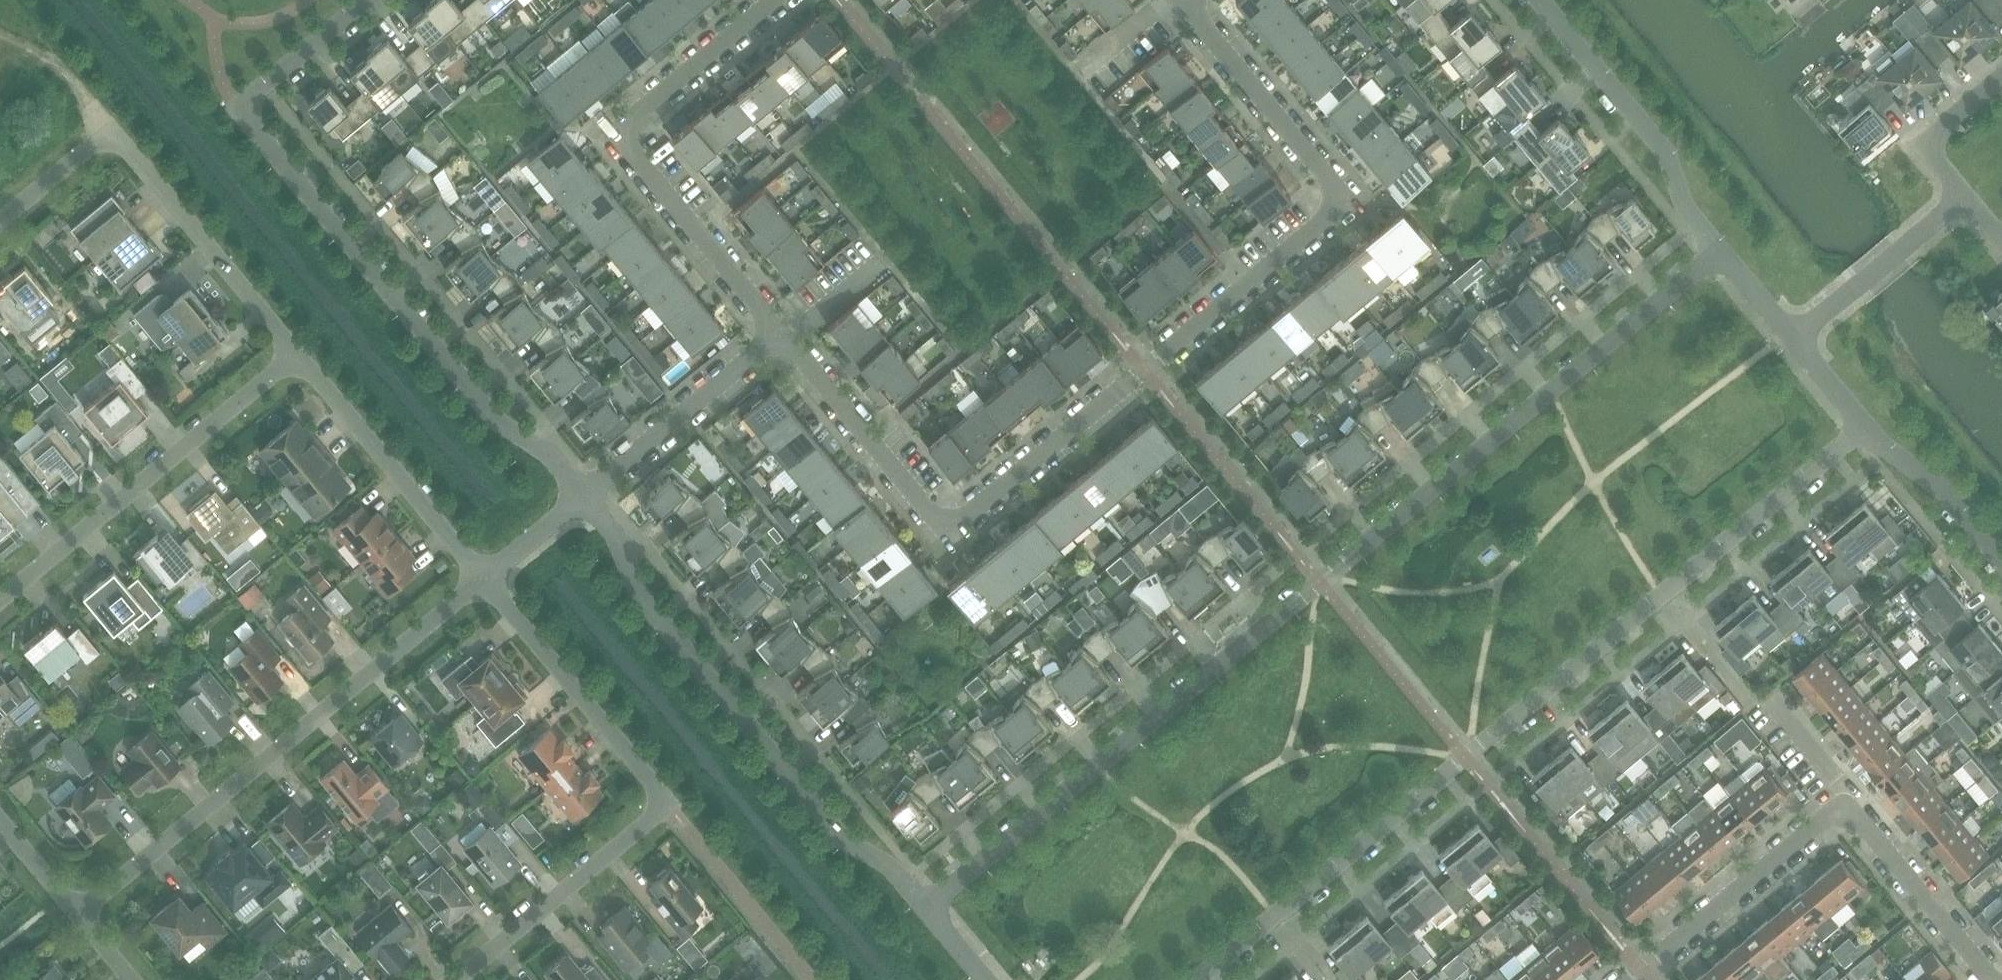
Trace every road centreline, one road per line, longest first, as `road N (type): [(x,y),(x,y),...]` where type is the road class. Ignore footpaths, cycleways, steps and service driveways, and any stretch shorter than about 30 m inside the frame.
road 1 (residential): [(928,908),(1717,247)]
road 2 (residential): [(1194,979),(1511,726),(1863,428)]
road 3 (residential): [(945,527),(1137,358),(1327,215),(1336,198),(1330,175),(1186,0)]
road 4 (tertiary): [(586,483),(534,429),(501,415),(241,111),(374,0)]
road 5 (residential): [(452,979),(668,806),(487,566)]
road 6 (tertiary): [(928,908),(893,865),(843,837),(632,573),(586,483)]
road 7 (residential): [(88,907),(487,566)]
road 8 (residential): [(776,333),(629,151),(625,129),(631,110),(768,0)]
road 9 (residential): [(302,341),(119,115),(0,217)]
road 10 (residential): [(0,595),(302,341)]
road 11 (tertiary): [(1717,247),(1685,210),(1666,152),(1544,0)]
road 12 (residential): [(487,566),(302,341)]
road 13 (residential): [(1626,979),(1842,804)]
road 14 (residential): [(945,527),(934,523),(776,333)]
road 15 (residential): [(586,483),(776,333)]
road 16 (residential): [(1994,979),(1842,804)]
road 17 (residential): [(1793,338),(1964,195)]
road 18 (tertiary): [(2001,558),(1945,489),(1863,428)]
road 19 (residential): [(1964,195),(1935,159),(1933,140),(2001,77)]
road 20 (residential): [(88,907),(0,799)]
road 21 (residential): [(1842,804),(1842,788),(1767,697)]
road 22 (residential): [(487,566),(586,483)]

